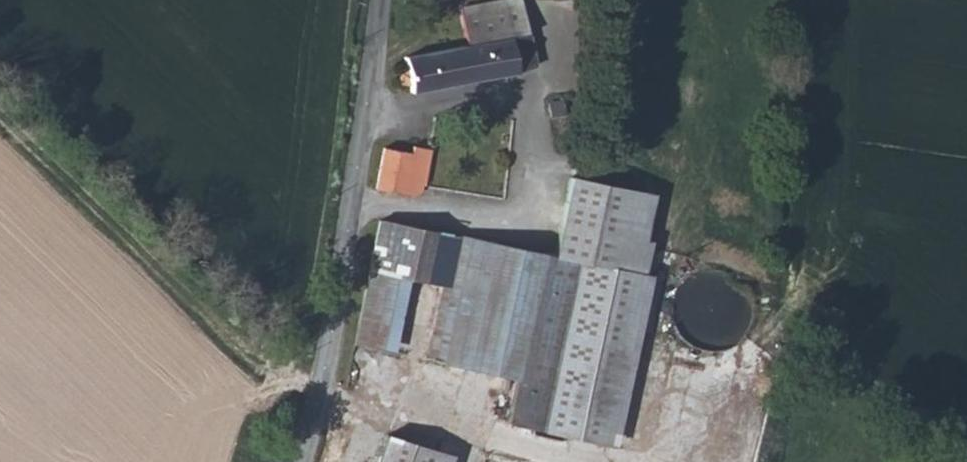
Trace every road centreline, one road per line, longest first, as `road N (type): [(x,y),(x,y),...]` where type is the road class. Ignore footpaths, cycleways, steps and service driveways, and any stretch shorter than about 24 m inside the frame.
road 1 (unclassified): [(298,461),(320,398),(384,0)]
road 2 (track): [(320,398),(264,372),(0,118)]

